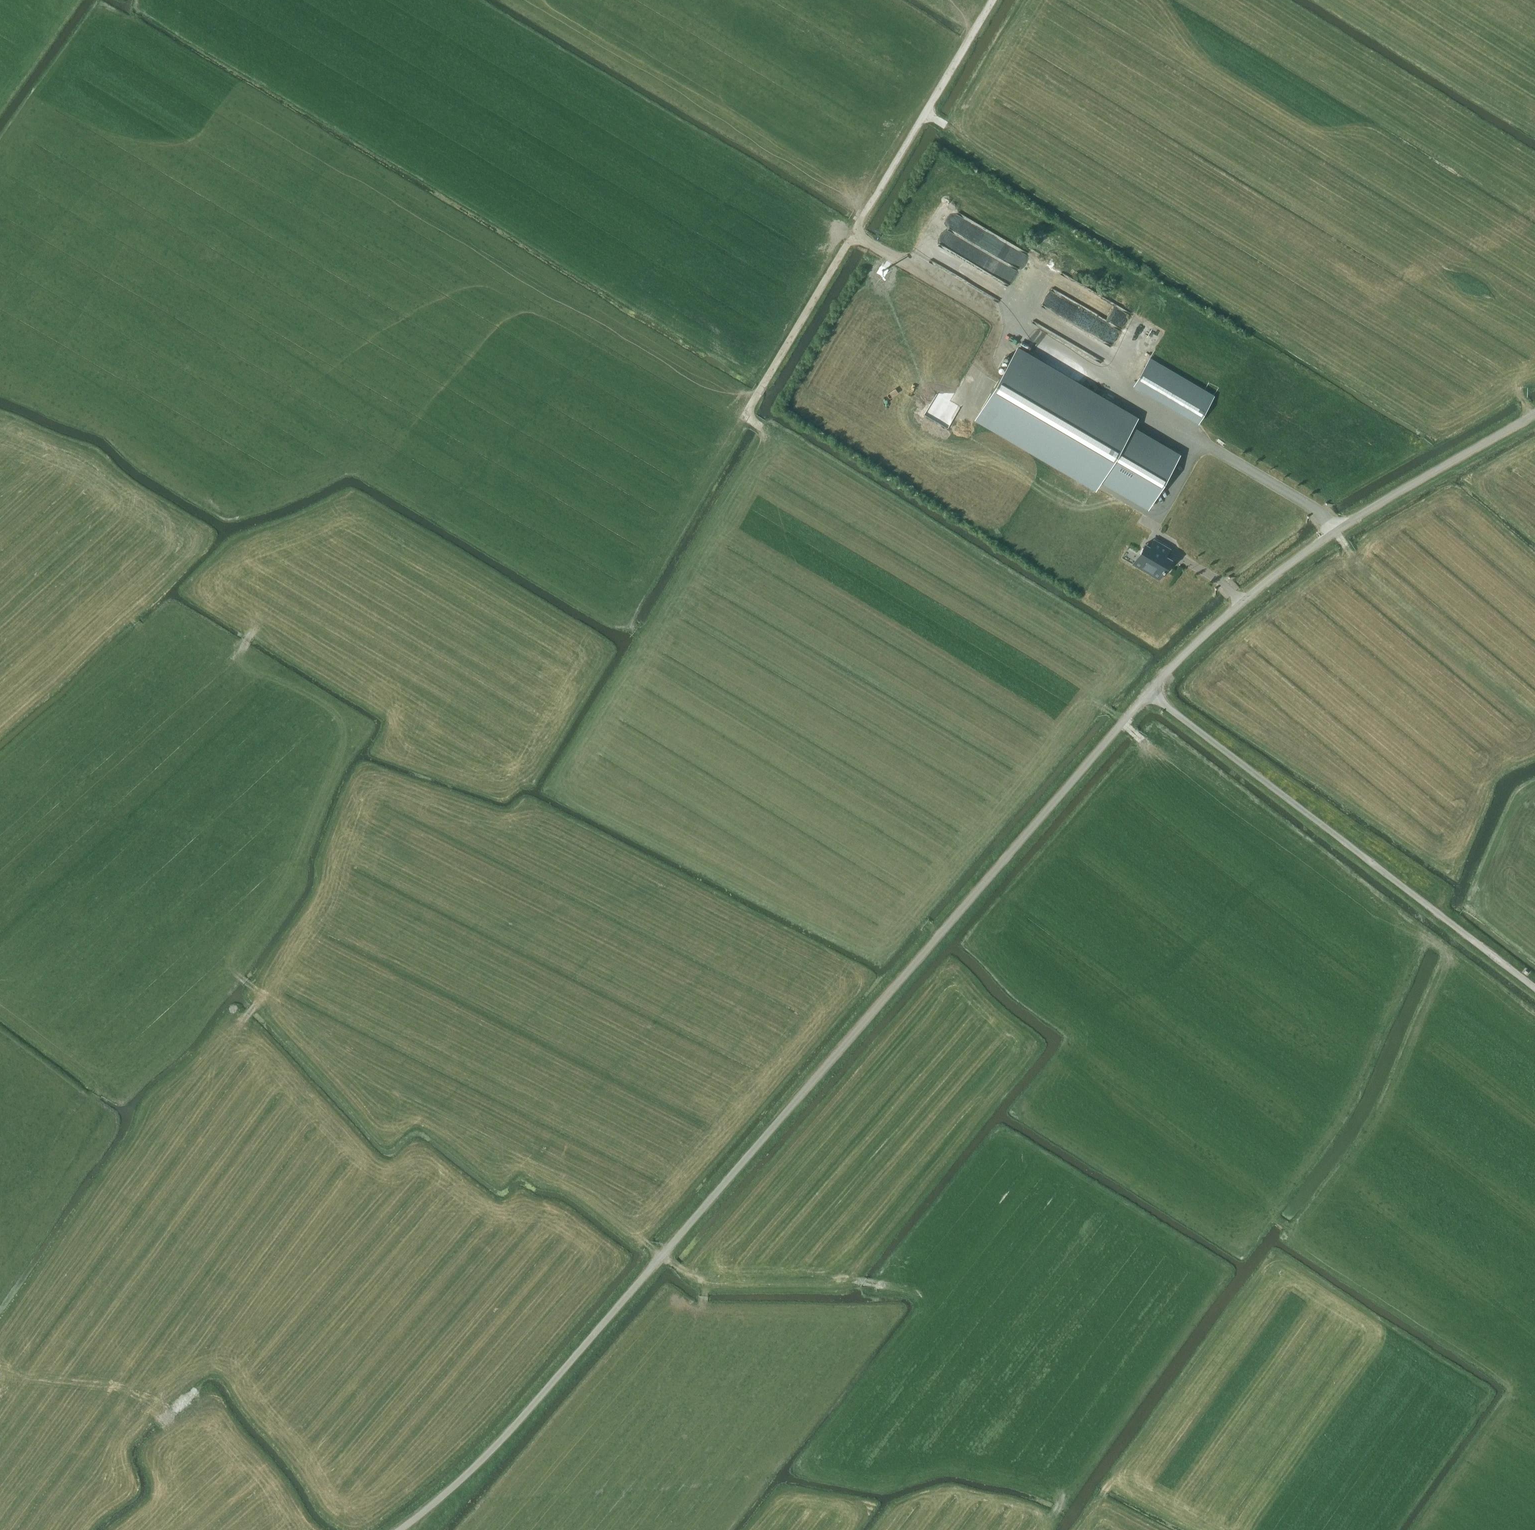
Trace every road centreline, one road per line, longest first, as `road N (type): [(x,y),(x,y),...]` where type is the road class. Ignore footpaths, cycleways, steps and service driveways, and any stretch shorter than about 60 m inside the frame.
road 1 (unclassified): [(400,1529),(544,1395),(1172,667),(1333,532),(1534,417)]

